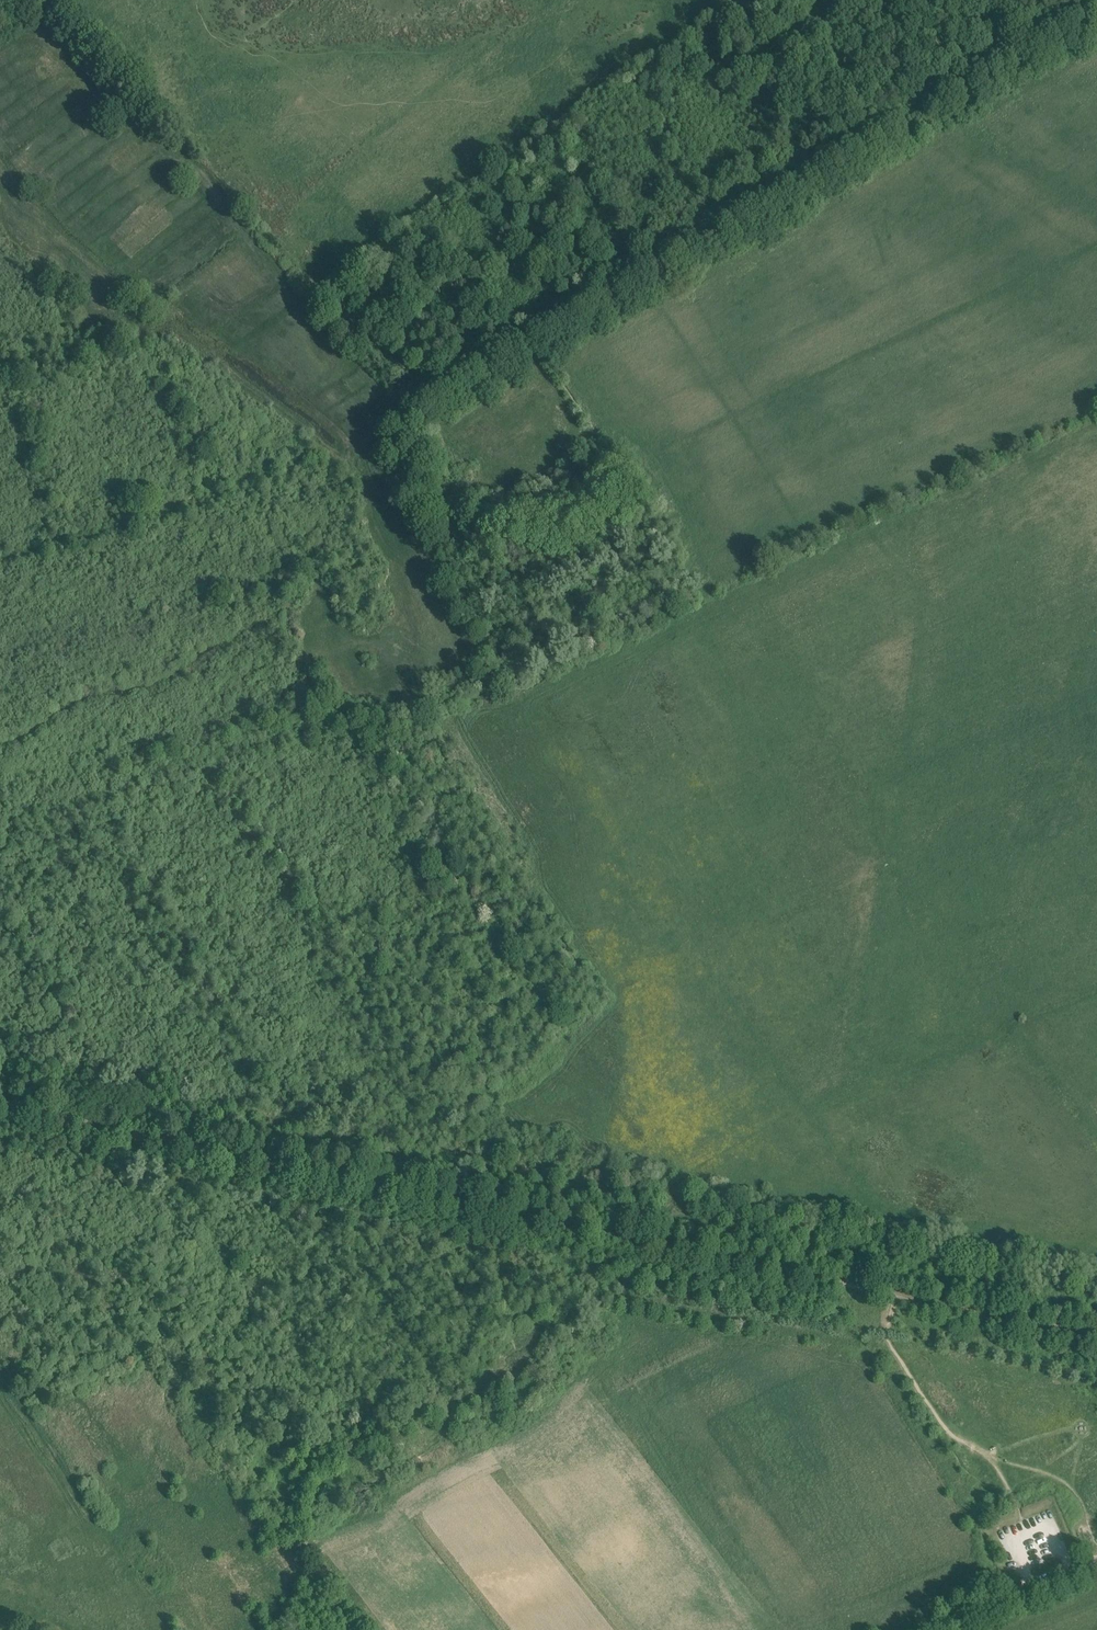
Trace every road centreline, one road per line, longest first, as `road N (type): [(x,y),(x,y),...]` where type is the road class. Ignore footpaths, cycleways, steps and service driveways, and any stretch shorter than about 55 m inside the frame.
road 1 (track): [(542,355),(1096,21)]
road 2 (tertiary): [(935,1629),(1096,1564)]

